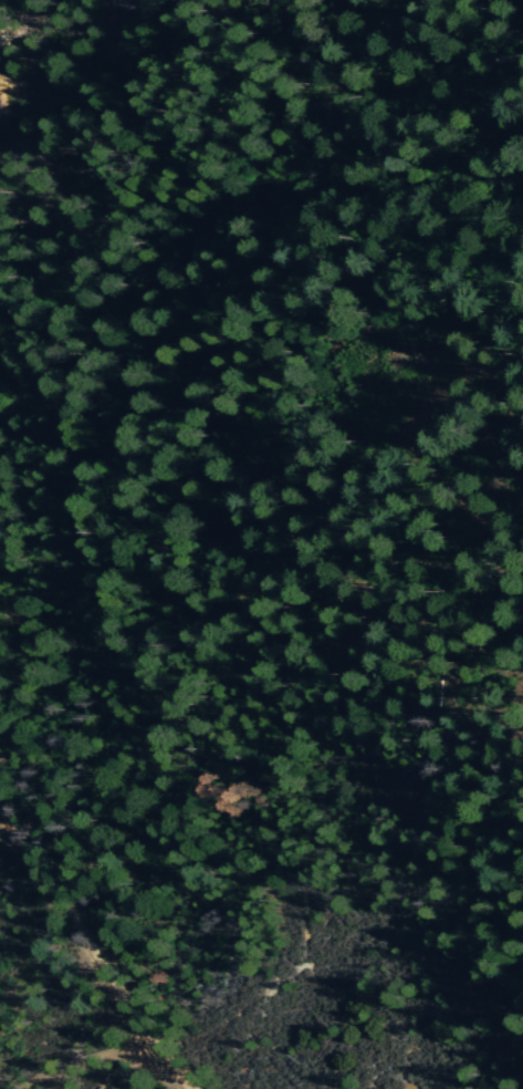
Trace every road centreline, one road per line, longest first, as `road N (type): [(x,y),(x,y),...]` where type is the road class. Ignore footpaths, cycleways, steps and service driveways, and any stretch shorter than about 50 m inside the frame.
road 1 (residential): [(187,1088),(0,825)]

